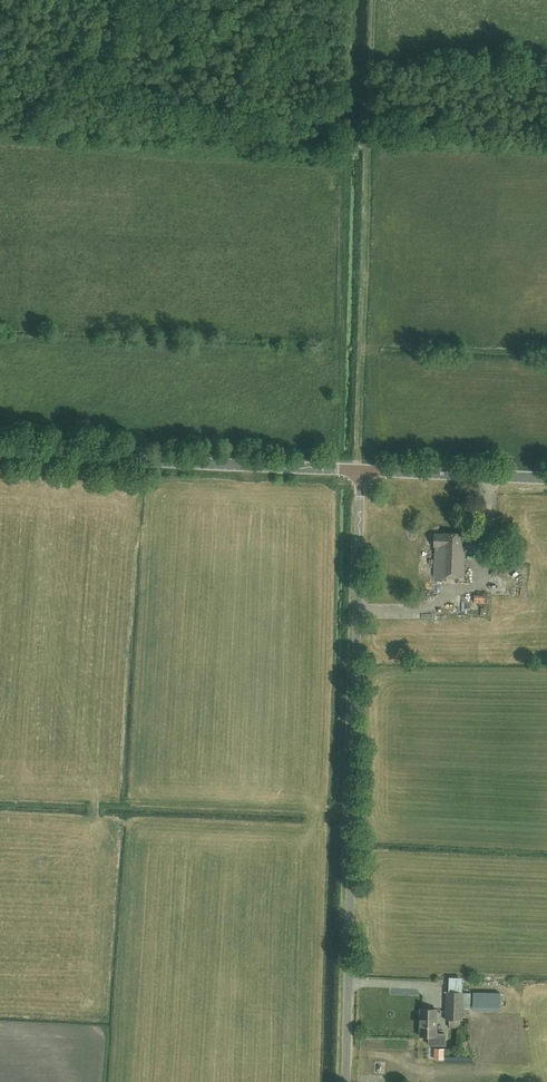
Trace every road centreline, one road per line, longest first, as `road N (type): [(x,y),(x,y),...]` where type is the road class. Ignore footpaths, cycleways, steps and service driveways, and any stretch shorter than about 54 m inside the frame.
road 1 (unclassified): [(346,1081),(362,471)]
road 2 (track): [(362,471),(373,0)]
road 3 (tertiary): [(362,471),(0,454)]
road 4 (tertiary): [(546,480),(362,471)]

